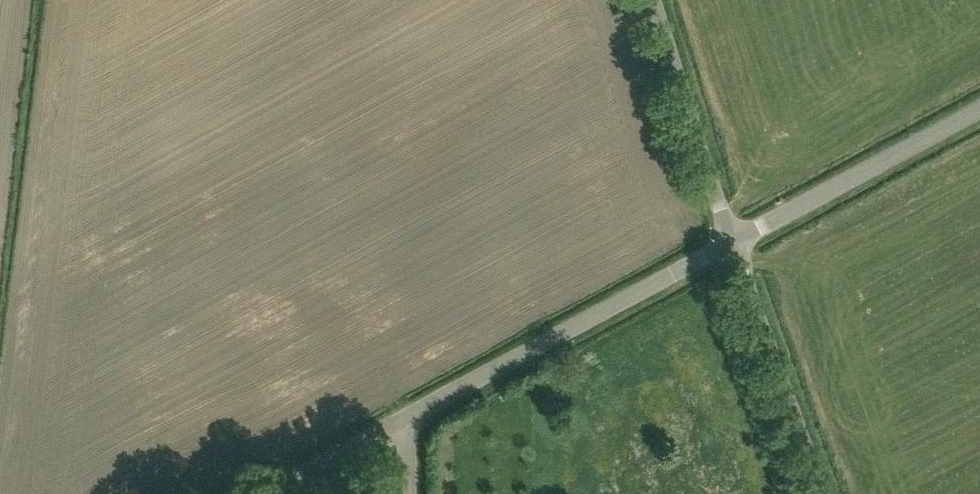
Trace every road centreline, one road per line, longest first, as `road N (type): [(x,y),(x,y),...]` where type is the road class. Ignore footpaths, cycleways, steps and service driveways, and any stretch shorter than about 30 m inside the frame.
road 1 (unclassified): [(405,415),(731,243)]
road 2 (unclassified): [(731,243),(979,111)]
road 3 (unclassified): [(830,493),(731,243)]
road 4 (unclassified): [(731,243),(652,0)]
road 5 (unclassified): [(258,493),(405,415)]

